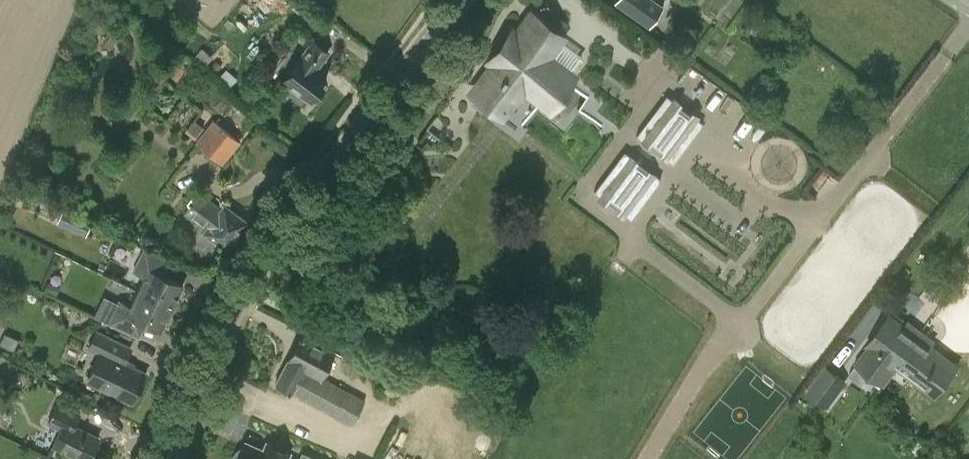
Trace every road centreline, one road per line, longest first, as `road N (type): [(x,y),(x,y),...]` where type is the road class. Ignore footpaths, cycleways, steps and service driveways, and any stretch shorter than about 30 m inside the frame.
road 1 (tertiary): [(173,458),(234,298),(452,0)]

